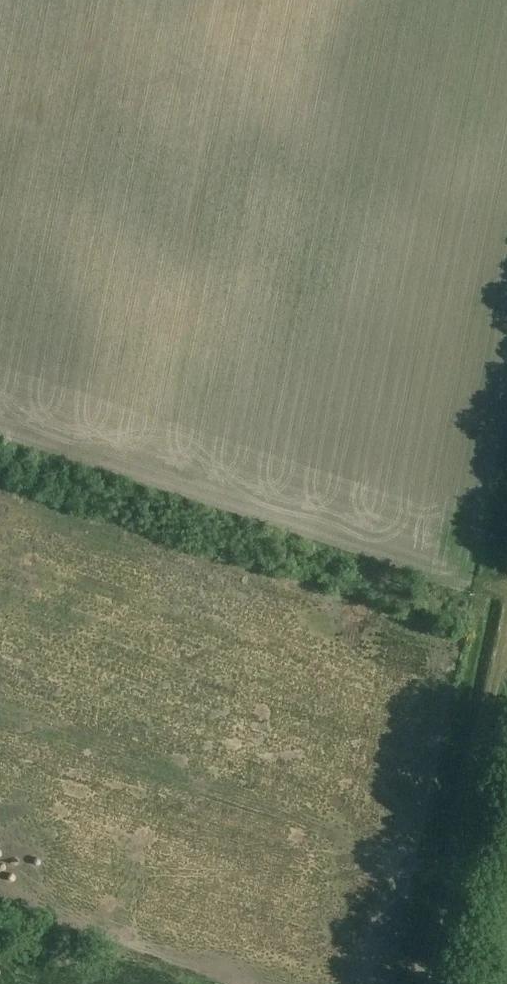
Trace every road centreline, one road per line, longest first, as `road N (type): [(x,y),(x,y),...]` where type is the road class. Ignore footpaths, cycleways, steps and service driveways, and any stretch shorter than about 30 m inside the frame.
road 1 (track): [(433,983),(506,628)]

